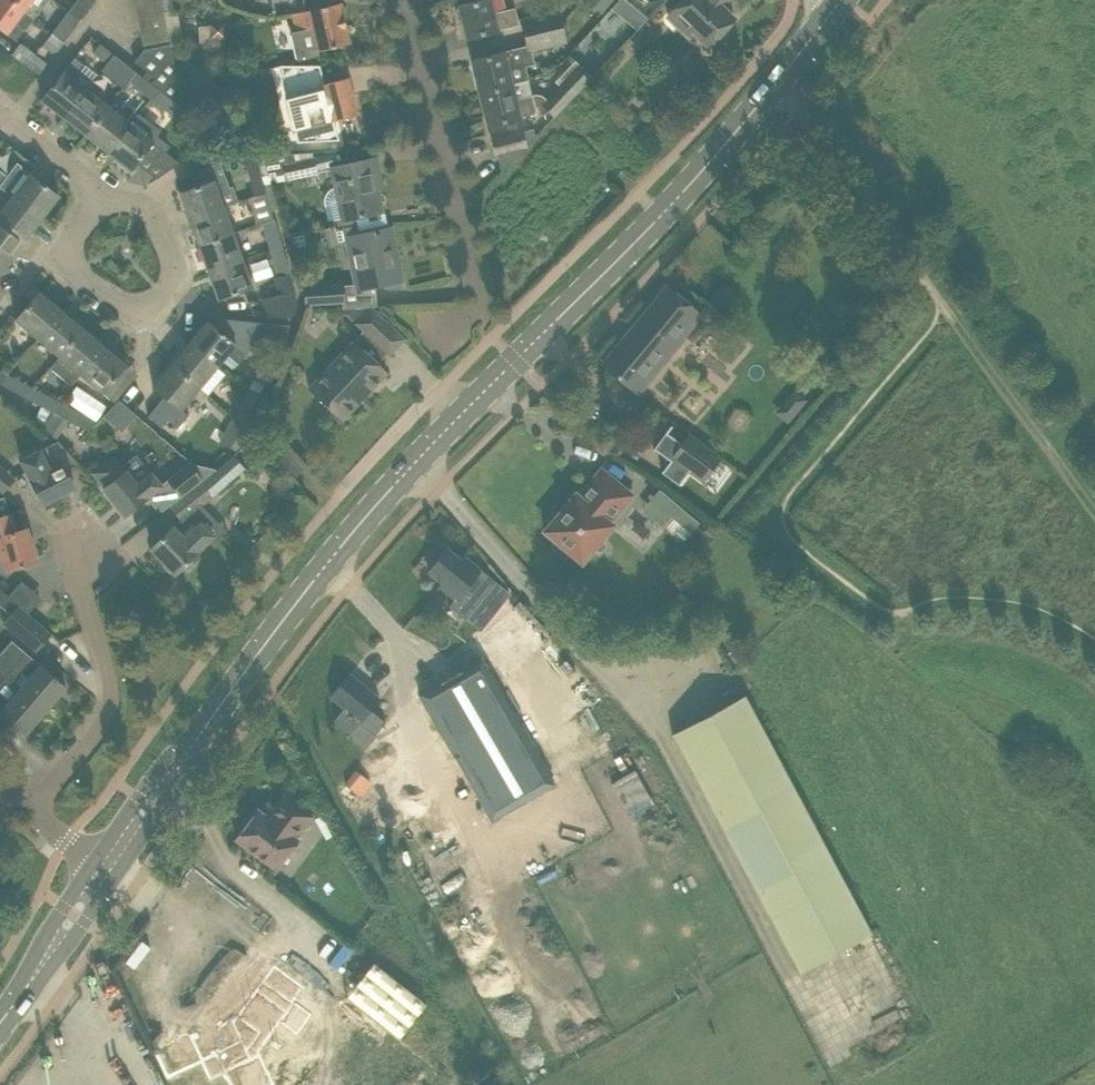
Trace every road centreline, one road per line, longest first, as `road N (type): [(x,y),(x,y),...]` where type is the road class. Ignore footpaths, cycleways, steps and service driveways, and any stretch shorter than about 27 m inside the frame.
road 1 (tertiary): [(224,698),(316,575),(716,155),(839,1)]
road 2 (track): [(1094,510),(799,108)]
road 3 (residential): [(487,315),(403,0)]
road 4 (residential): [(27,808),(105,689),(86,531)]
road 5 (residential): [(104,201),(147,206),(161,221),(172,277),(154,302),(125,306),(79,272),(69,256),(81,222)]
road 6 (tertiary): [(115,875),(224,698)]
road 7 (tertiary): [(224,698),(159,770),(95,860)]
road 8 (residential): [(104,201),(0,114)]
road 9 (tertiary): [(95,860),(63,906),(33,975)]
road 10 (tertiary): [(33,975),(115,875)]

